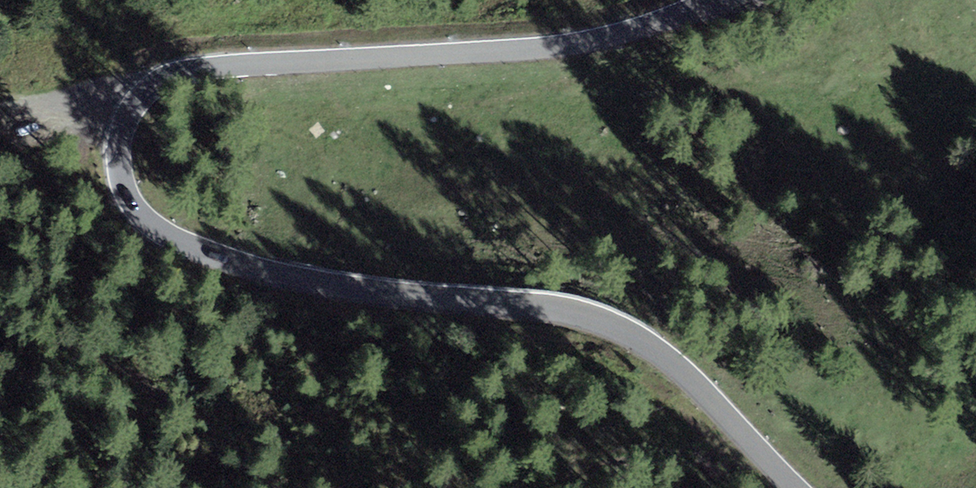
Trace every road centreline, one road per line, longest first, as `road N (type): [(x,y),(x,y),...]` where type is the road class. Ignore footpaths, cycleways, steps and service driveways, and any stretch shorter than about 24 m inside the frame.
road 1 (secondary): [(706,0),(561,45),(184,72),(138,101),(124,127),(123,184),(163,233),(245,270),(520,305),(629,334),(799,487)]
road 2 (track): [(0,102),(61,106),(124,127)]

